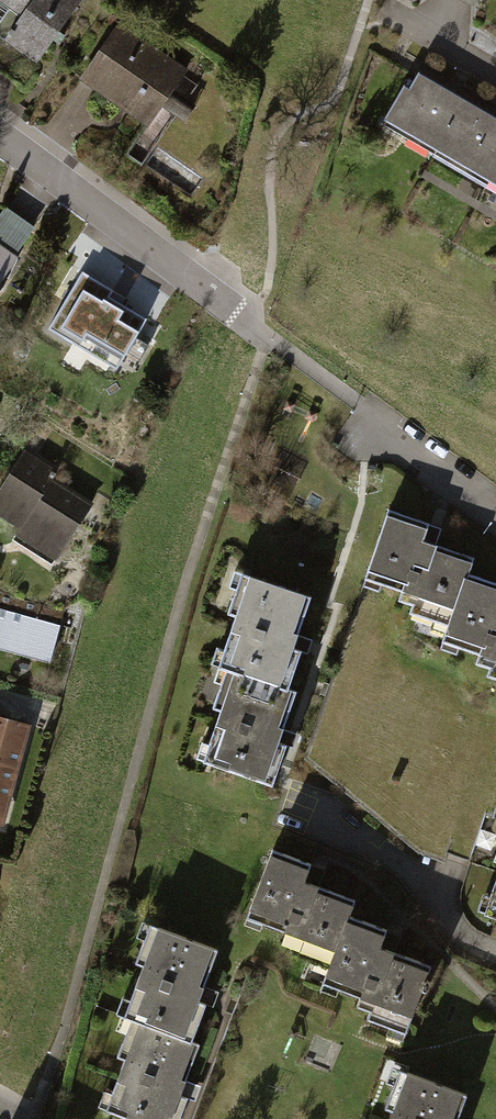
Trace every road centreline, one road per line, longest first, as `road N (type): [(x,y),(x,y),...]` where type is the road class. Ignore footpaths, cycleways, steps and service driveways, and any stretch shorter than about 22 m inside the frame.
road 1 (residential): [(255,327),(0,137)]
road 2 (residential): [(495,506),(361,406)]
road 3 (residential): [(495,77),(387,14)]

